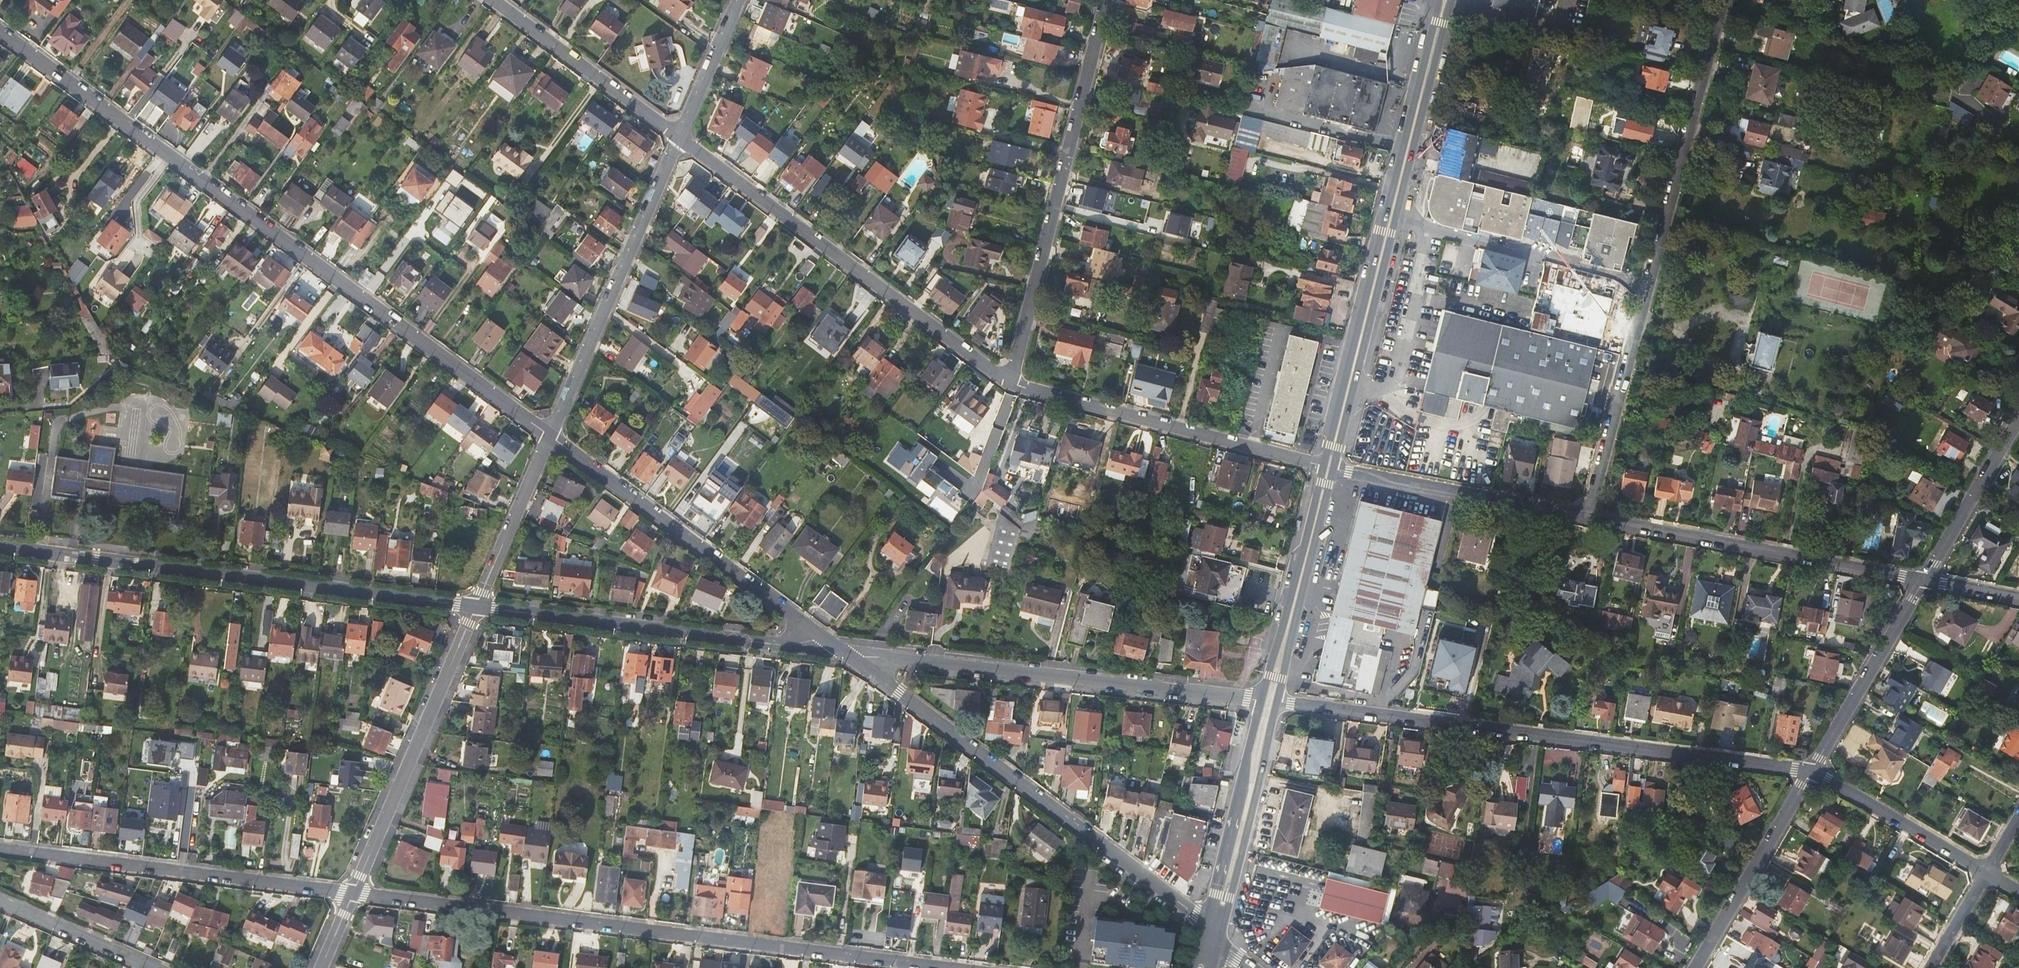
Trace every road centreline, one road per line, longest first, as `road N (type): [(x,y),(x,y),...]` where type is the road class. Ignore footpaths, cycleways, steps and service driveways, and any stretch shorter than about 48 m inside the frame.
road 1 (residential): [(550,435),(0,33)]
road 2 (residential): [(353,893),(943,967)]
road 3 (residential): [(1278,703),(1812,770)]
road 4 (residential): [(1588,518),(1722,0)]
road 5 (secondary): [(1334,469),(1452,0)]
road 6 (secondary): [(1439,0),(1323,466)]
road 7 (residential): [(0,547),(475,607)]
road 8 (residential): [(1206,924),(838,651)]
road 9 (residential): [(838,651),(1260,700)]
road 10 (residential): [(1010,380),(679,136)]
road 11 (residential): [(1105,0),(1010,380)]
road 12 (residential): [(475,607),(838,651)]
road 13 (residential): [(838,651),(550,435)]
road 14 (residential): [(0,848),(353,893)]
road 15 (residential): [(1923,581),(1588,518)]
road 16 (residential): [(550,435),(679,136)]
road 17 (residential): [(1323,466),(1010,380)]
road 18 (residential): [(475,607),(353,893)]
road 19 (residential): [(1588,518),(1334,469)]
road 20 (secondary): [(1217,944),(1278,703)]
road 21 (secondary): [(1323,466),(1260,700)]
road 22 (secondary): [(1278,703),(1334,469)]
road 23 (secondary): [(1260,700),(1206,924)]
road 24 (residential): [(1693,967),(1812,770)]
road 25 (residential): [(679,136),(495,0)]
road 26 (residential): [(1812,770),(1923,581)]
road 27 (residential): [(1812,770),(1986,871)]
road 28 (residential): [(1923,581),(2018,419)]
road 29 (residential): [(550,435),(475,607)]
road 30 (residential): [(0,901),(152,967)]
road 31 (residential): [(679,136),(738,0)]

